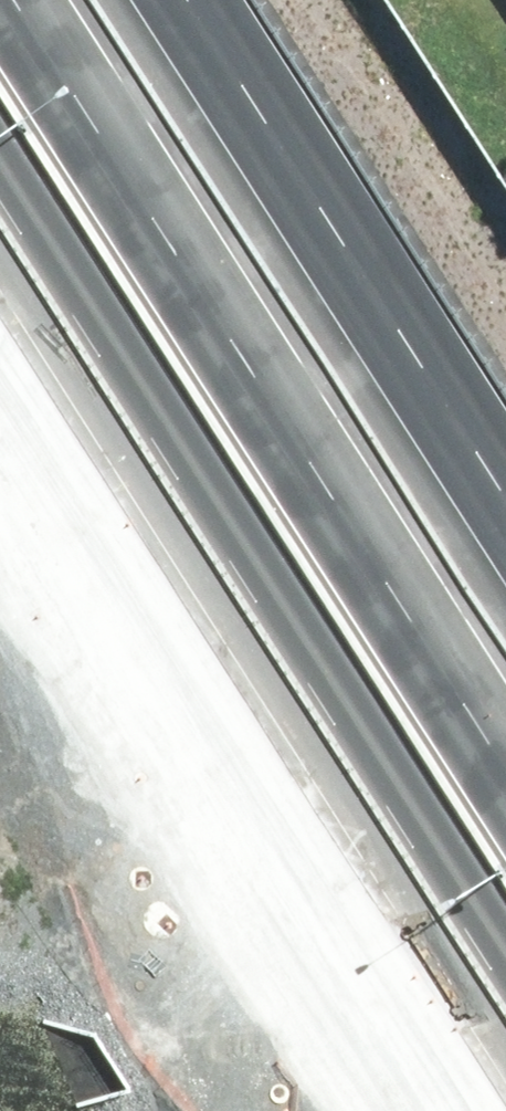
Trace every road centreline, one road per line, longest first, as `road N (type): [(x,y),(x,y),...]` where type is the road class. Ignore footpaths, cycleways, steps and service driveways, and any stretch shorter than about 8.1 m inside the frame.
road 1 (motorway): [(505,987),(0,193)]
road 2 (motorway): [(89,0),(505,652)]

